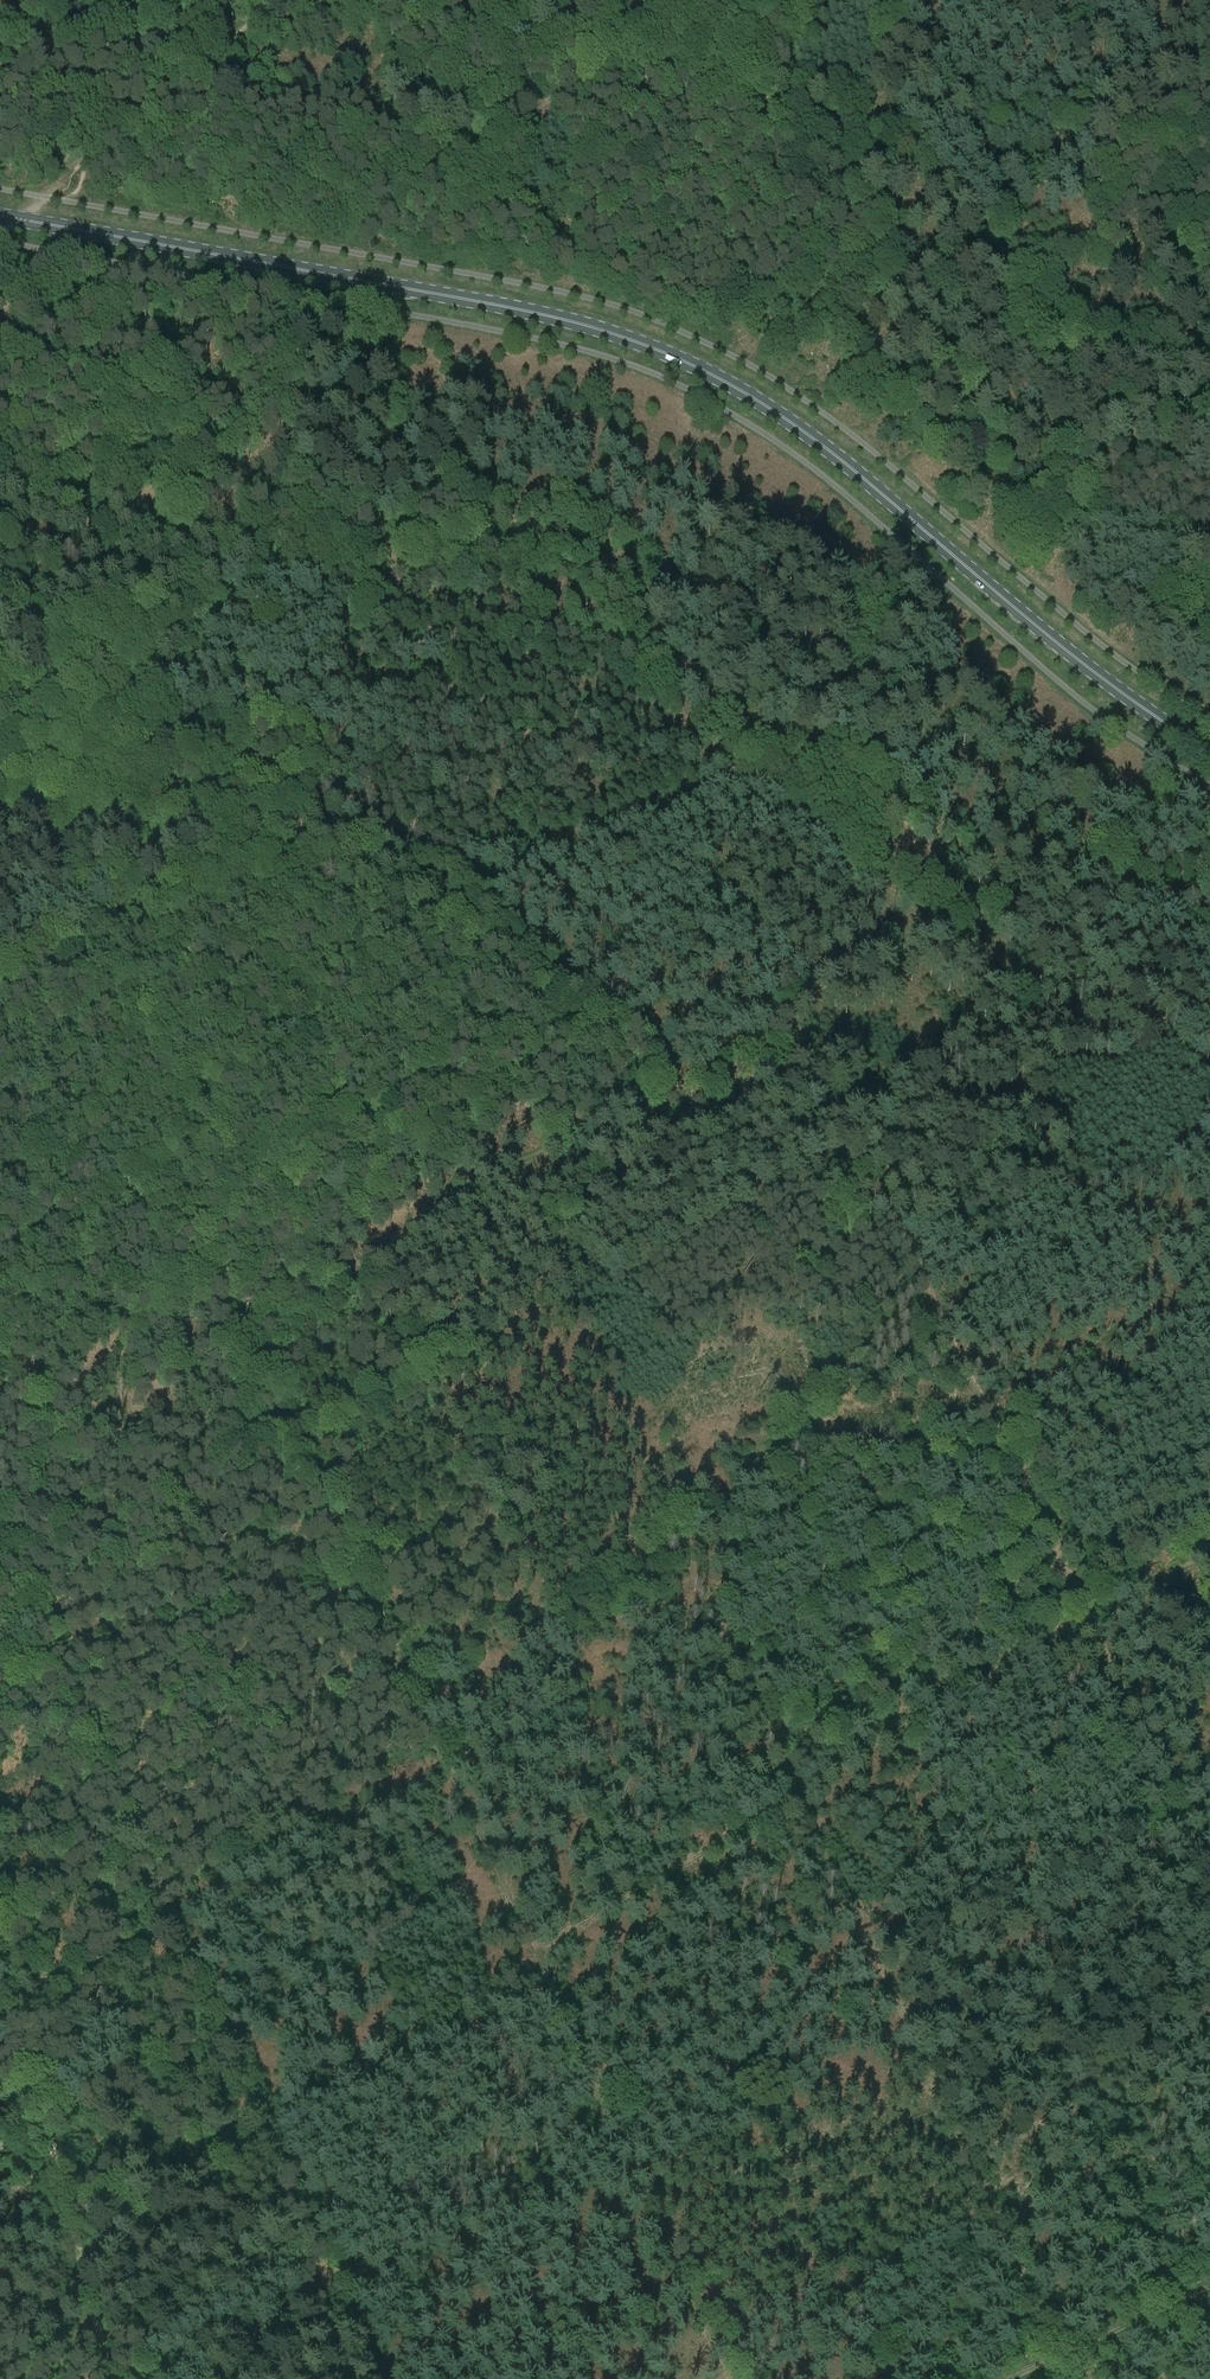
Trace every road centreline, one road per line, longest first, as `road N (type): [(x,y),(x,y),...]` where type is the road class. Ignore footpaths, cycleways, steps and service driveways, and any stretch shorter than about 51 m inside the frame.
road 1 (track): [(1209,1869),(797,1016),(674,1094),(468,1194),(257,1324),(0,1409)]
road 2 (primary): [(1209,756),(803,431),(679,359),(540,314),(0,216)]
road 3 (track): [(117,2378),(0,1927)]
road 4 (track): [(280,0),(0,232)]
road 5 (track): [(1209,2291),(1034,2378)]

